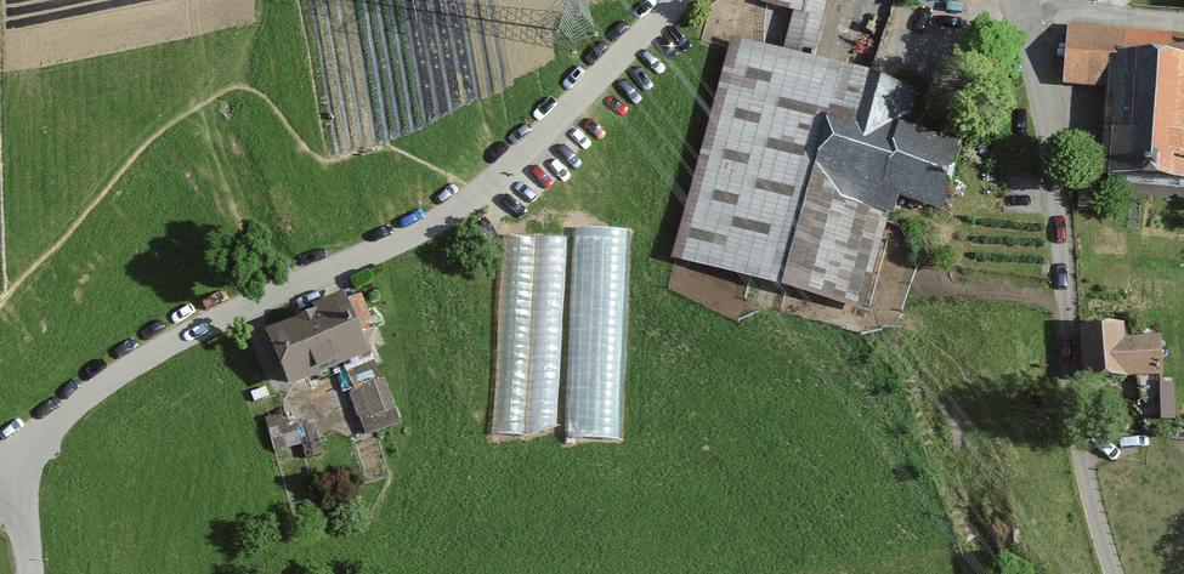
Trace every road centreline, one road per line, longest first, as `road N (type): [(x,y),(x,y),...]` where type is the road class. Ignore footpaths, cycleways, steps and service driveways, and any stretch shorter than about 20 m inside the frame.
road 1 (residential): [(13,455),(185,335),(364,257),(467,201),(683,0)]

